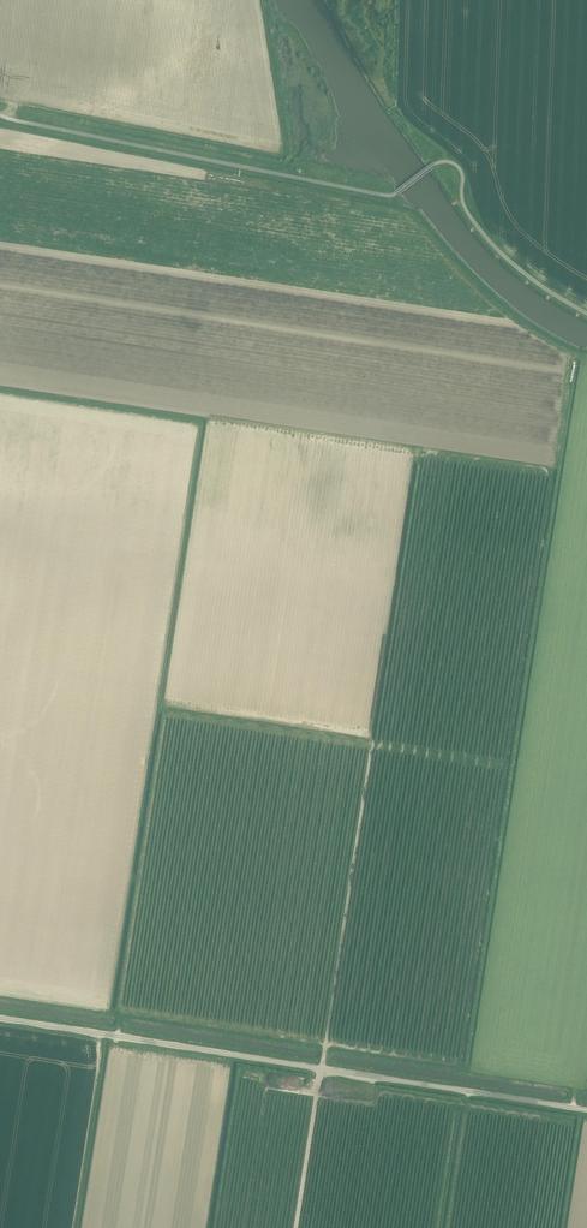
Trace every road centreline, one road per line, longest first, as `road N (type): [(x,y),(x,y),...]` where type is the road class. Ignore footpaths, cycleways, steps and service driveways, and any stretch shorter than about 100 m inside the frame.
road 1 (track): [(0,134),(410,217),(478,291),(586,365)]
road 2 (tertiary): [(586,1111),(0,1017)]

